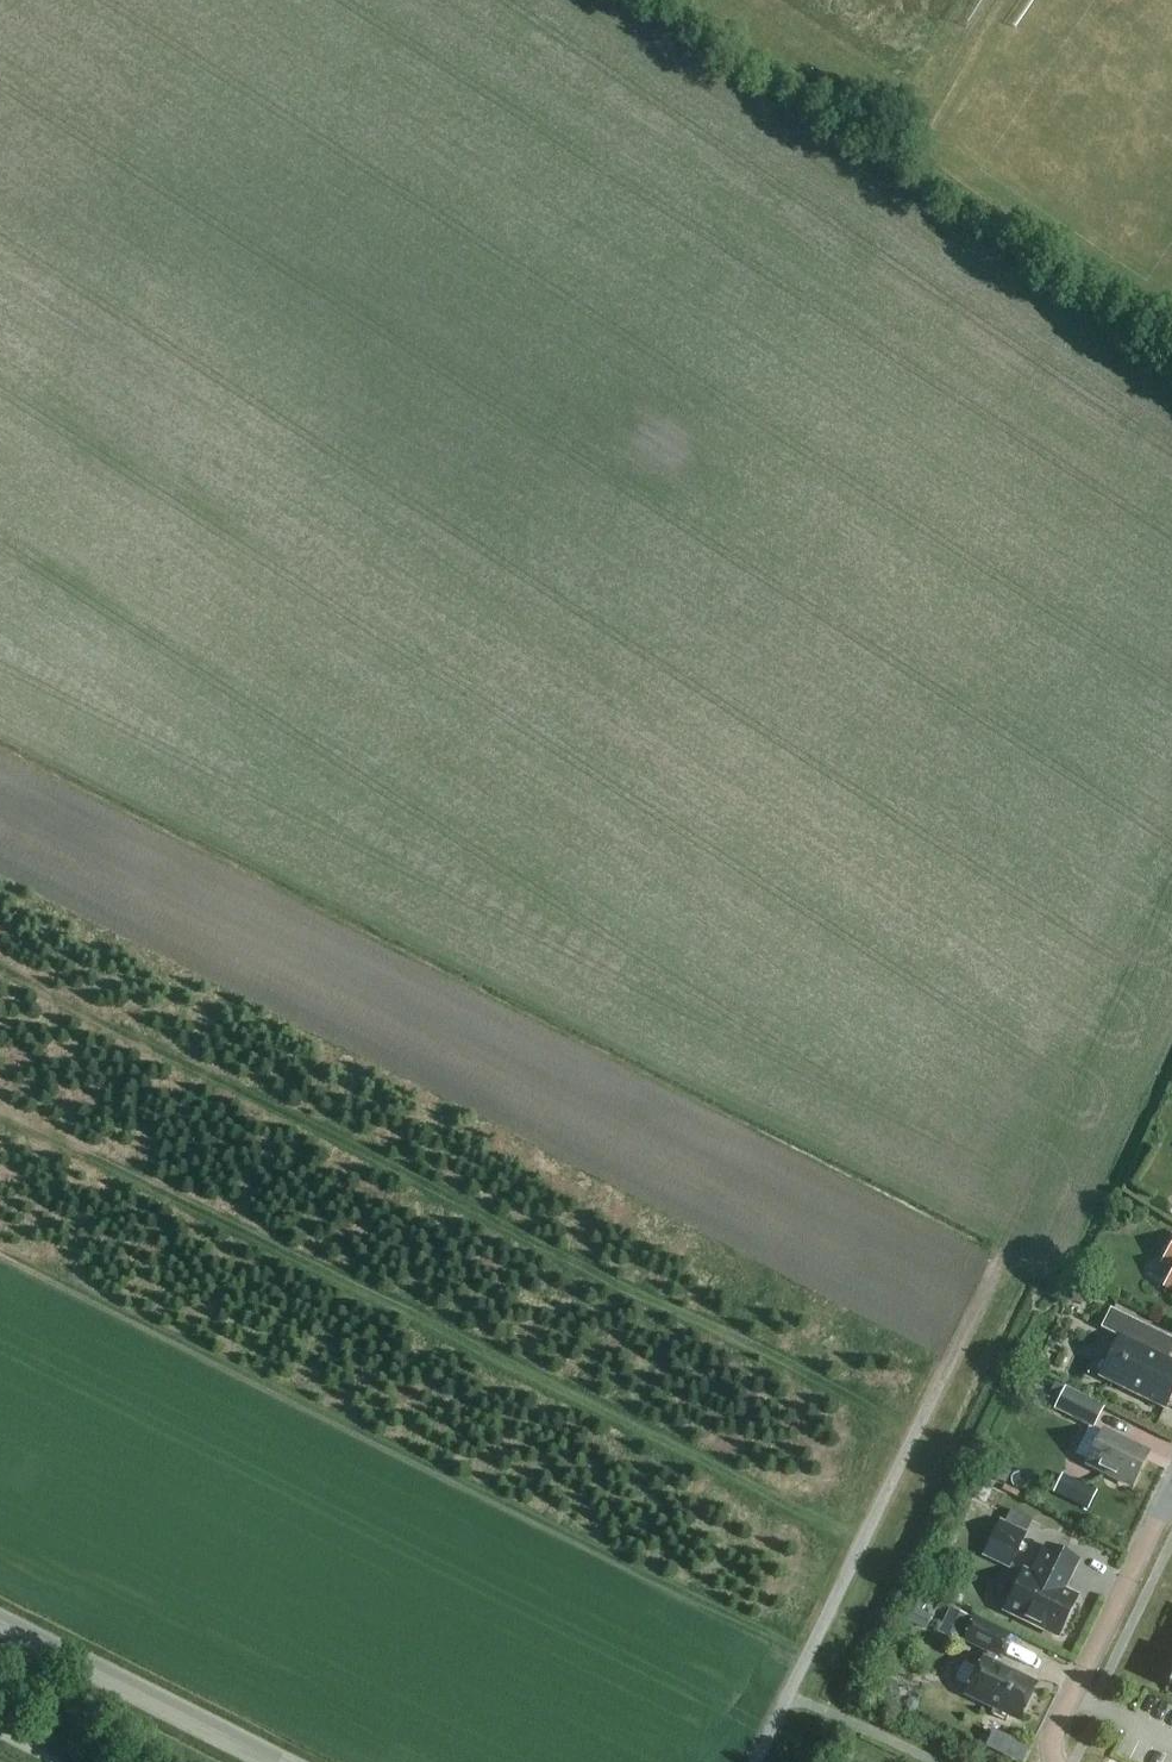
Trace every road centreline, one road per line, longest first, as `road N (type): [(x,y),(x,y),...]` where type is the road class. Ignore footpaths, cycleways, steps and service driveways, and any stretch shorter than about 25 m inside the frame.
road 1 (track): [(755,1761),(994,1269)]
road 2 (tertiary): [(279,1761),(0,1622)]
road 3 (residential): [(1057,1761),(1057,1721),(1171,1492)]

